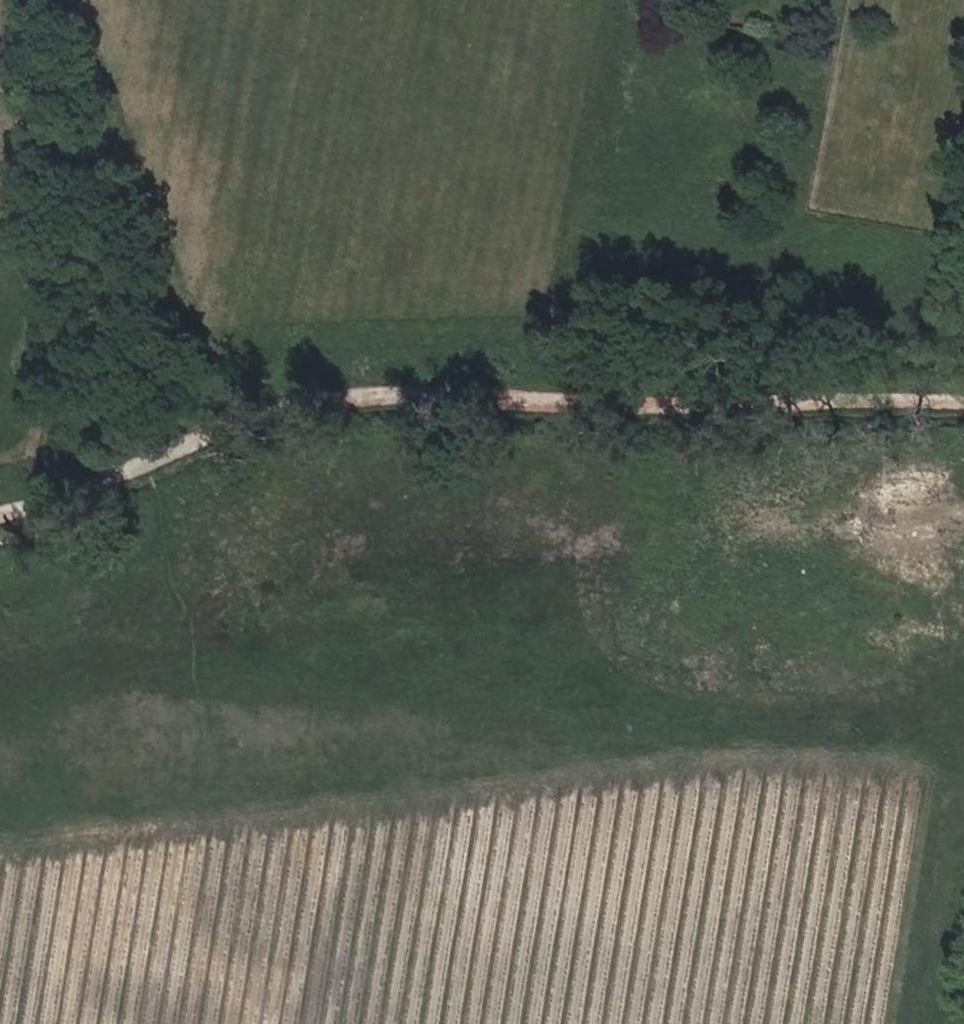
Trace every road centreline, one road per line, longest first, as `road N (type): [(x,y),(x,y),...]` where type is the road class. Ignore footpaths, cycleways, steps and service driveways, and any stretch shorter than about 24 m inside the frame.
road 1 (residential): [(0,514),(94,485),(248,420),(343,397),(963,406)]

